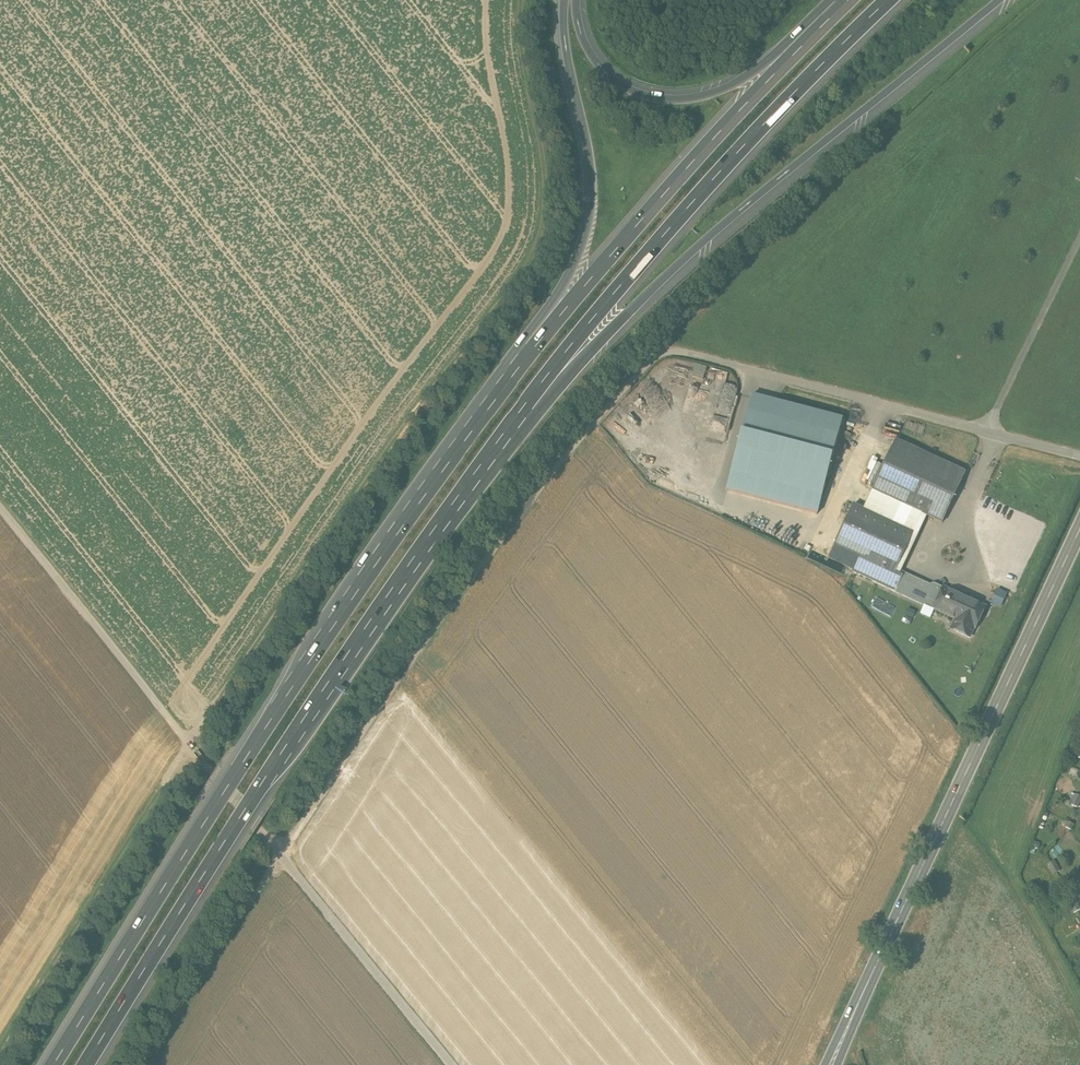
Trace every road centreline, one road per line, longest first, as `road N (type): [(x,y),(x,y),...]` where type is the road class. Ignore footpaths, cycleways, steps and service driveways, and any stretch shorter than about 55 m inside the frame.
road 1 (track): [(887,406),(675,351),(659,354),(522,509),(277,852)]
road 2 (track): [(188,741),(431,387),(521,275),(545,195),(521,0)]
road 3 (motorway): [(523,363),(243,760),(53,1064)]
road 4 (motorway): [(91,1064),(261,788),(532,406)]
road 5 (track): [(0,509),(451,1064)]
road 6 (motorway): [(532,406),(726,223),(1000,0)]
road 7 (secondary): [(1079,529),(835,1064)]
road 8 (motorway): [(532,406),(713,176),(890,0)]
road 9 (motorway): [(846,0),(694,159),(523,363)]
road 10 (motorway): [(565,0),(590,210),(574,264),(523,363)]
road 11 (track): [(0,1052),(190,745)]
road 12 (motorway): [(845,0),(731,86),(680,99),(639,94),(600,67),(583,41),(576,0)]
road 13 (track): [(283,860),(148,1064)]

